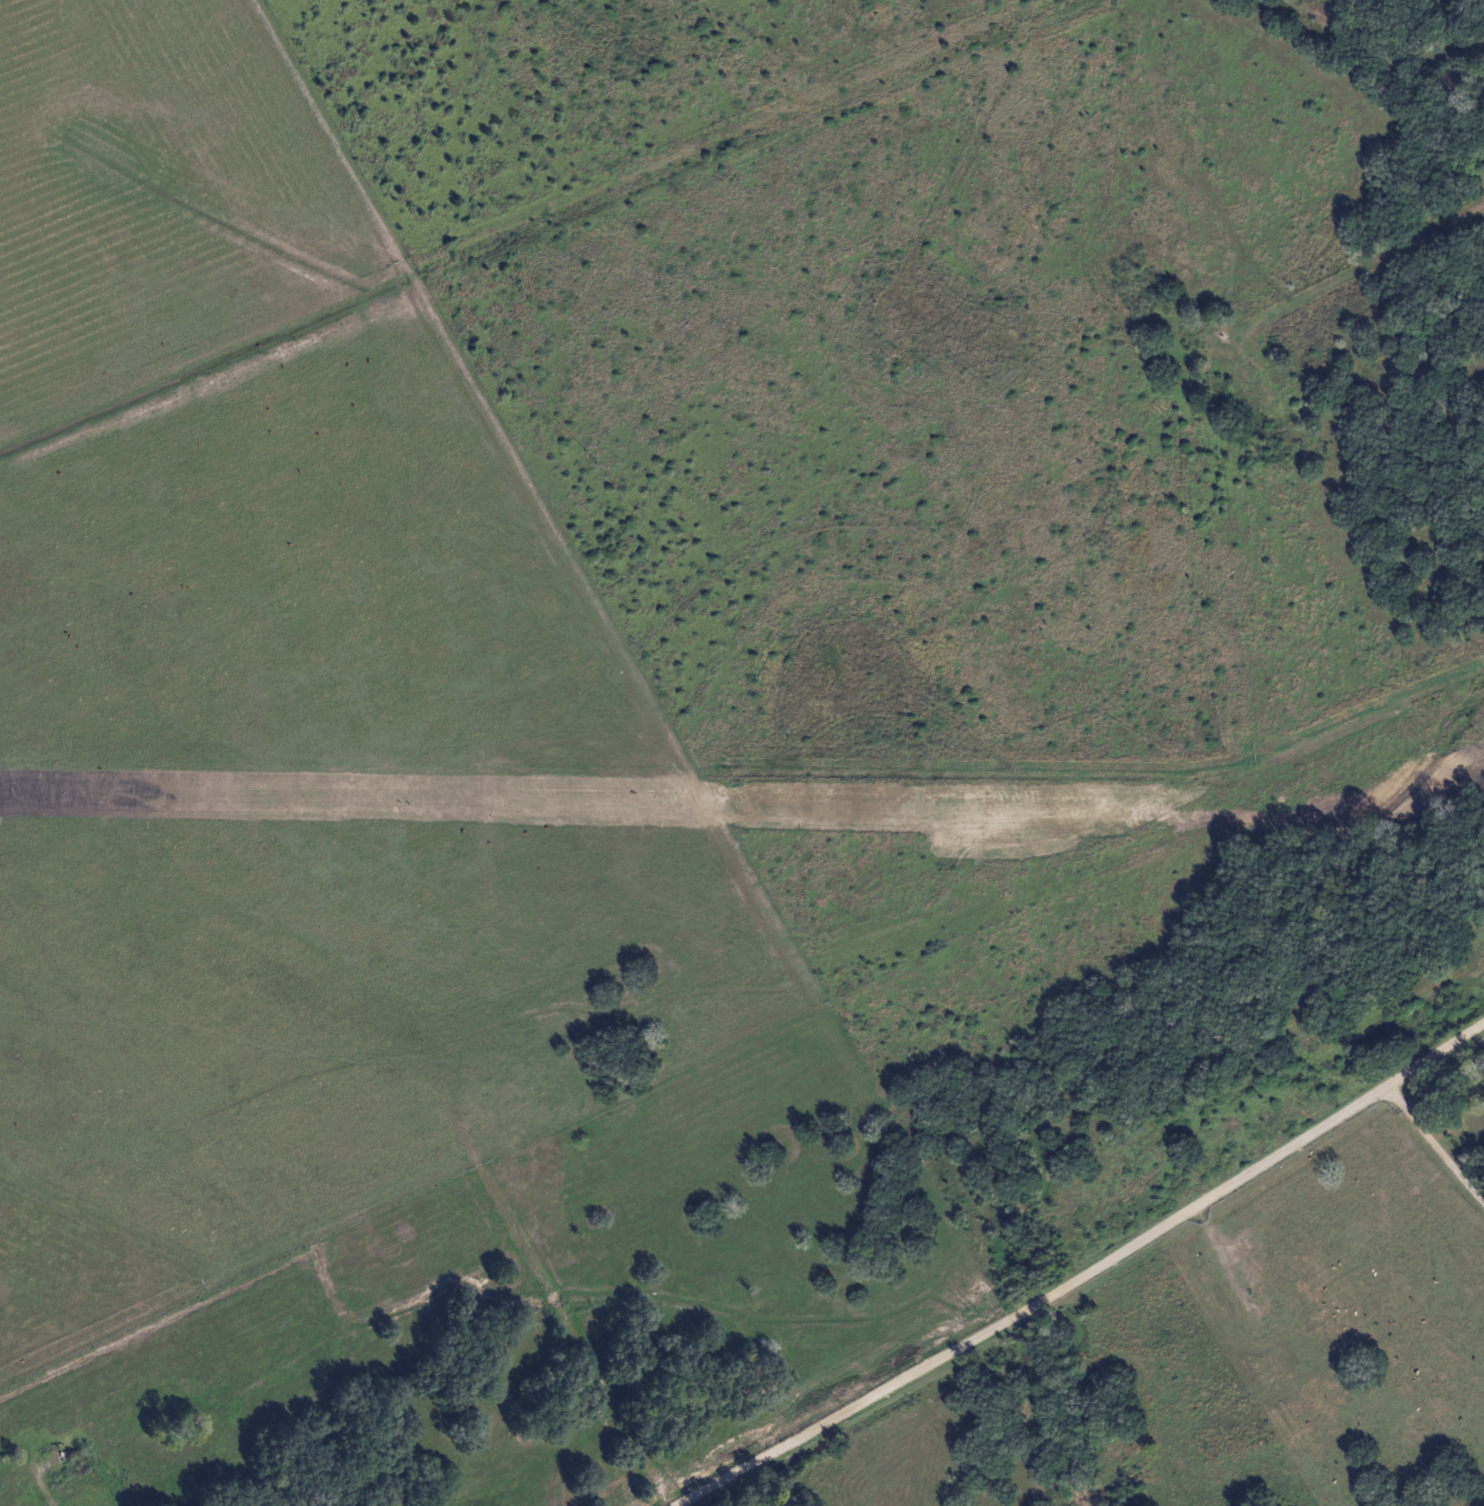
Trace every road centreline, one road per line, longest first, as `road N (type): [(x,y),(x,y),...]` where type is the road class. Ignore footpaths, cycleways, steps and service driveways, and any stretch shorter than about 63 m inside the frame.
road 1 (residential): [(1483,680),(1357,880),(1295,930),(1011,1103),(1007,1121),(1028,1240),(1047,1300)]
road 2 (residential): [(1483,204),(1251,324)]
road 3 (residential): [(1483,1195),(1392,1089)]

